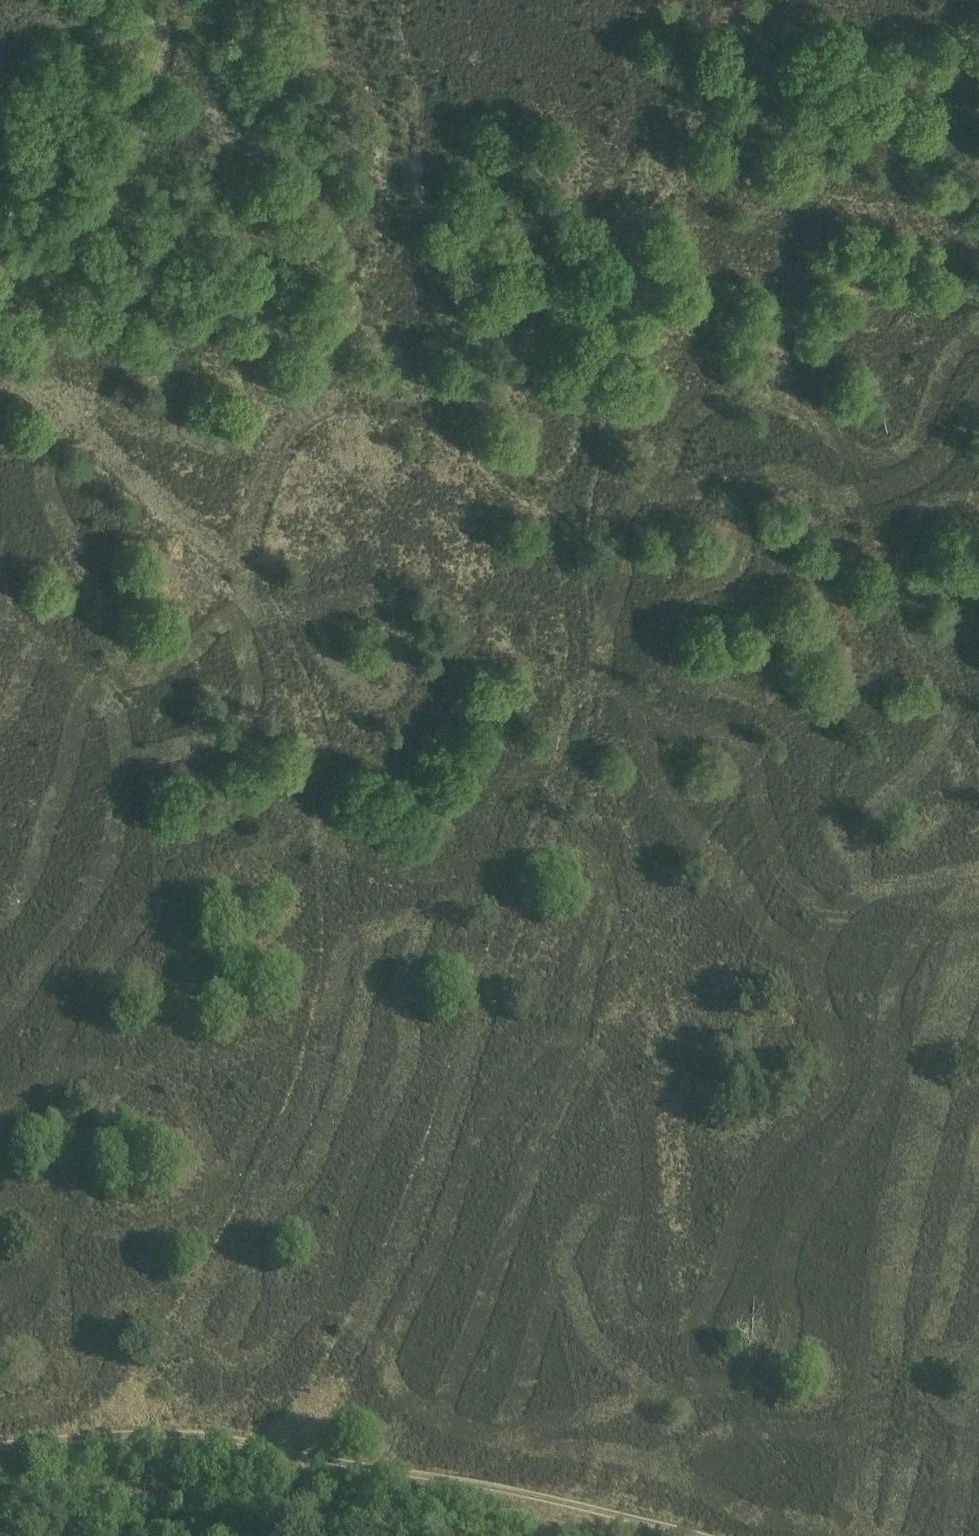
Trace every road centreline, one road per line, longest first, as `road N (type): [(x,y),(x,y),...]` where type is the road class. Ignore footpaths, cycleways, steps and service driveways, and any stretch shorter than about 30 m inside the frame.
road 1 (track): [(0,1445),(184,1433),(582,1504),(702,1535)]
road 2 (track): [(160,1535),(34,1535)]

